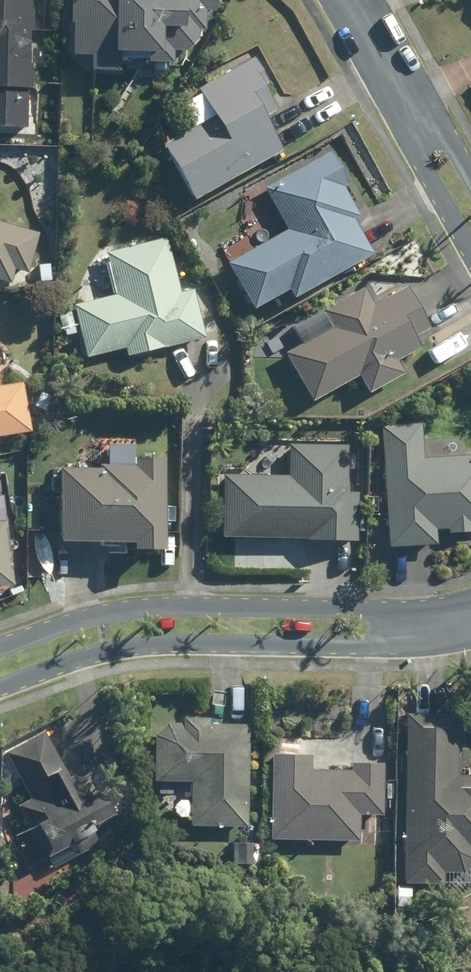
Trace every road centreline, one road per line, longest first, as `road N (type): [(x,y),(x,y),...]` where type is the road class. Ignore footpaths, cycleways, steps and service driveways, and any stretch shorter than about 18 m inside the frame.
road 1 (residential): [(470,617),(425,631),(139,625),(0,669)]
road 2 (residential): [(352,0),(470,216)]

